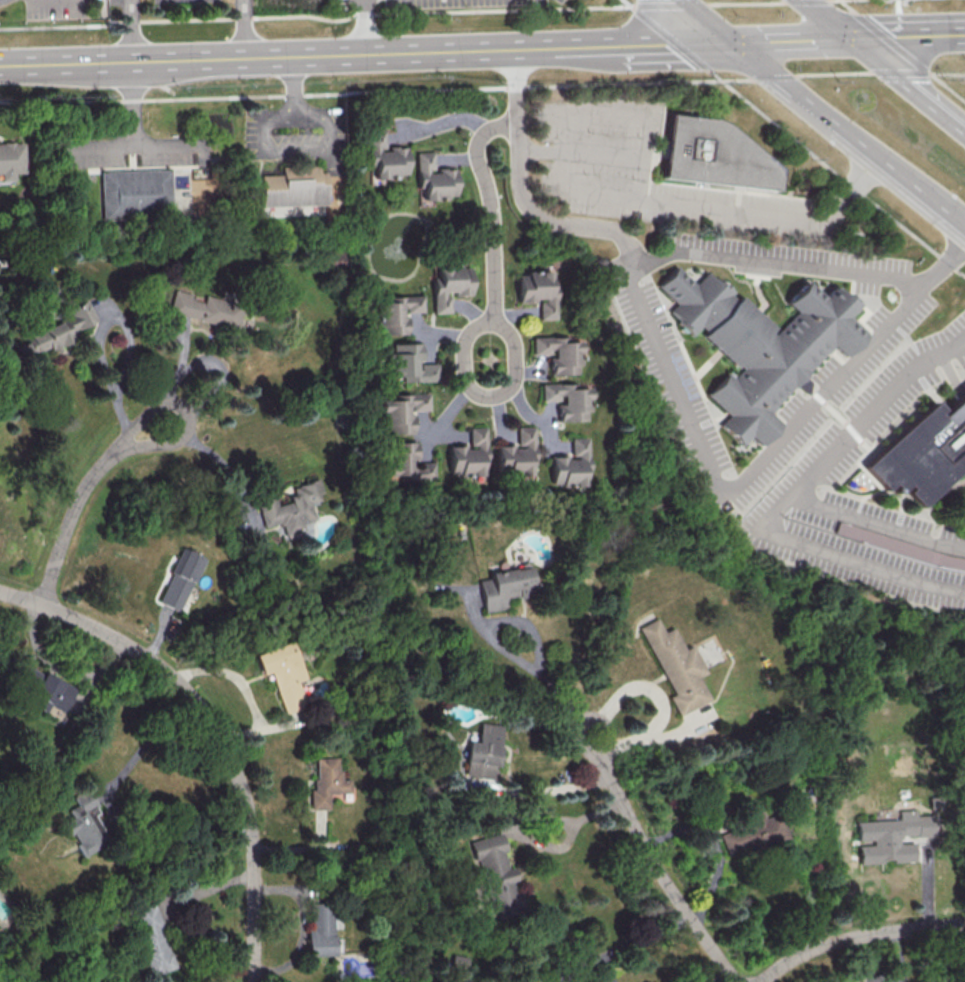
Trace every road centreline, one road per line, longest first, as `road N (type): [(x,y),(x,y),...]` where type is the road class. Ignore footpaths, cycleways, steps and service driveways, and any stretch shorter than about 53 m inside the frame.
road 1 (tertiary): [(565,46),(0,64)]
road 2 (residential): [(254,981),(252,844),(212,722),(166,667),(48,604),(0,591)]
road 3 (residential): [(737,981),(640,837),(593,732)]
road 4 (primary): [(734,41),(959,220)]
road 5 (residential): [(516,48),(519,203),(555,227),(625,235)]
road 6 (residential): [(516,121),(487,130),(477,147),(491,215),(492,323)]
road 7 (residential): [(43,603),(76,506),(106,461),(164,425)]
road 8 (residential): [(964,922),(804,948),(758,981)]
road 9 (residential): [(461,355),(464,380),(479,395),(499,394),(513,380),(511,338),(497,324),(468,330),(461,355)]
road 10 (primary): [(964,135),(845,37)]
road 11 (tertiary): [(734,41),(612,44)]
road 12 (tertiary): [(964,34),(845,37)]

